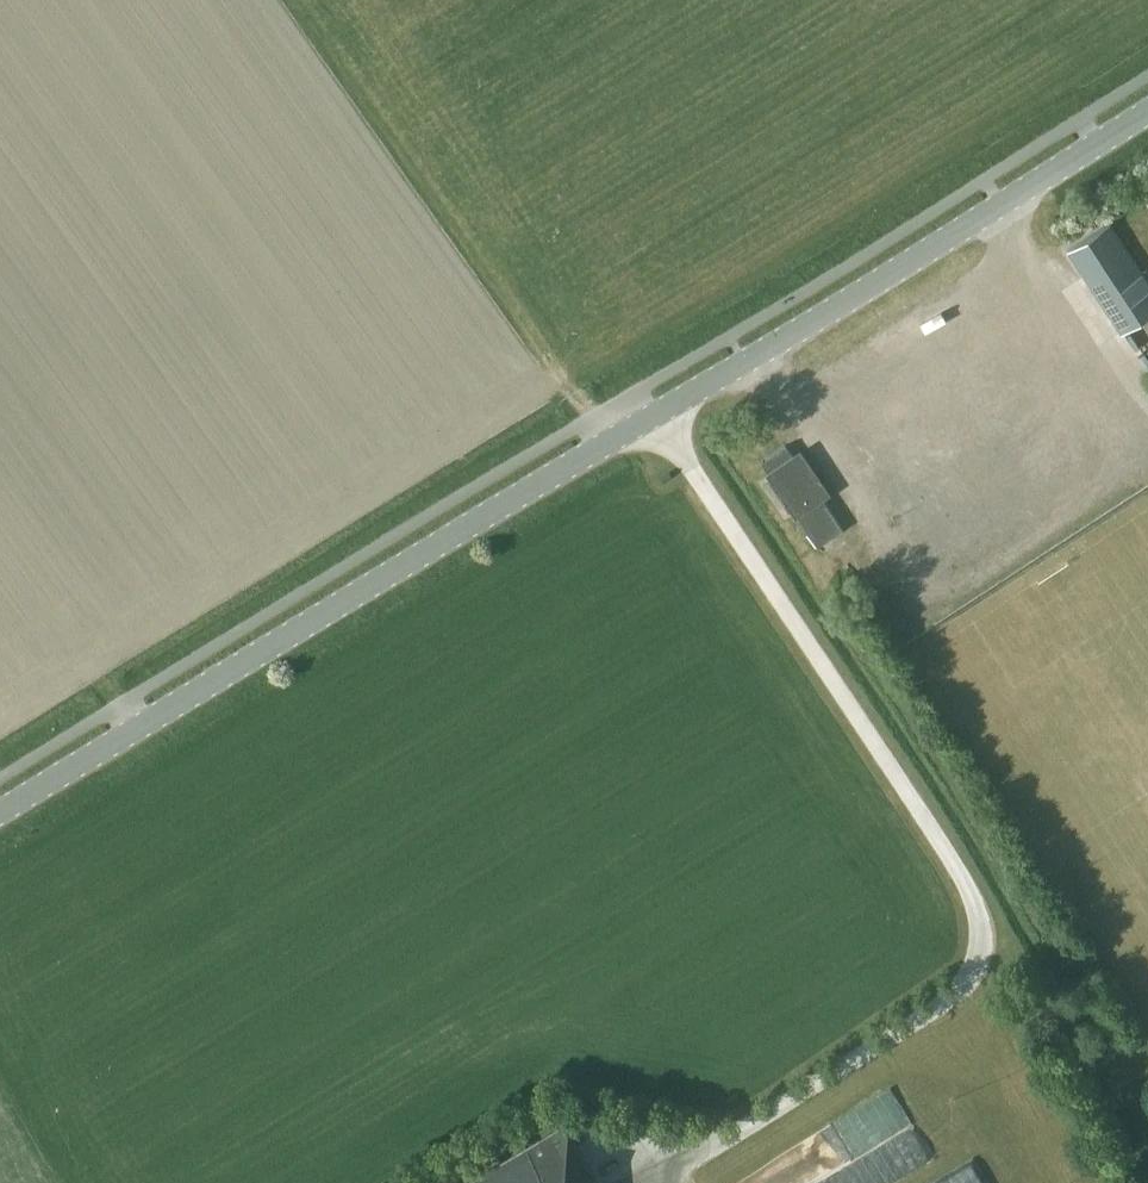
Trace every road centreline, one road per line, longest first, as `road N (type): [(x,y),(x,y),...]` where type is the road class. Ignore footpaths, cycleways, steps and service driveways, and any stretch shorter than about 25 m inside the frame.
road 1 (tertiary): [(0,813),(1147,113)]

